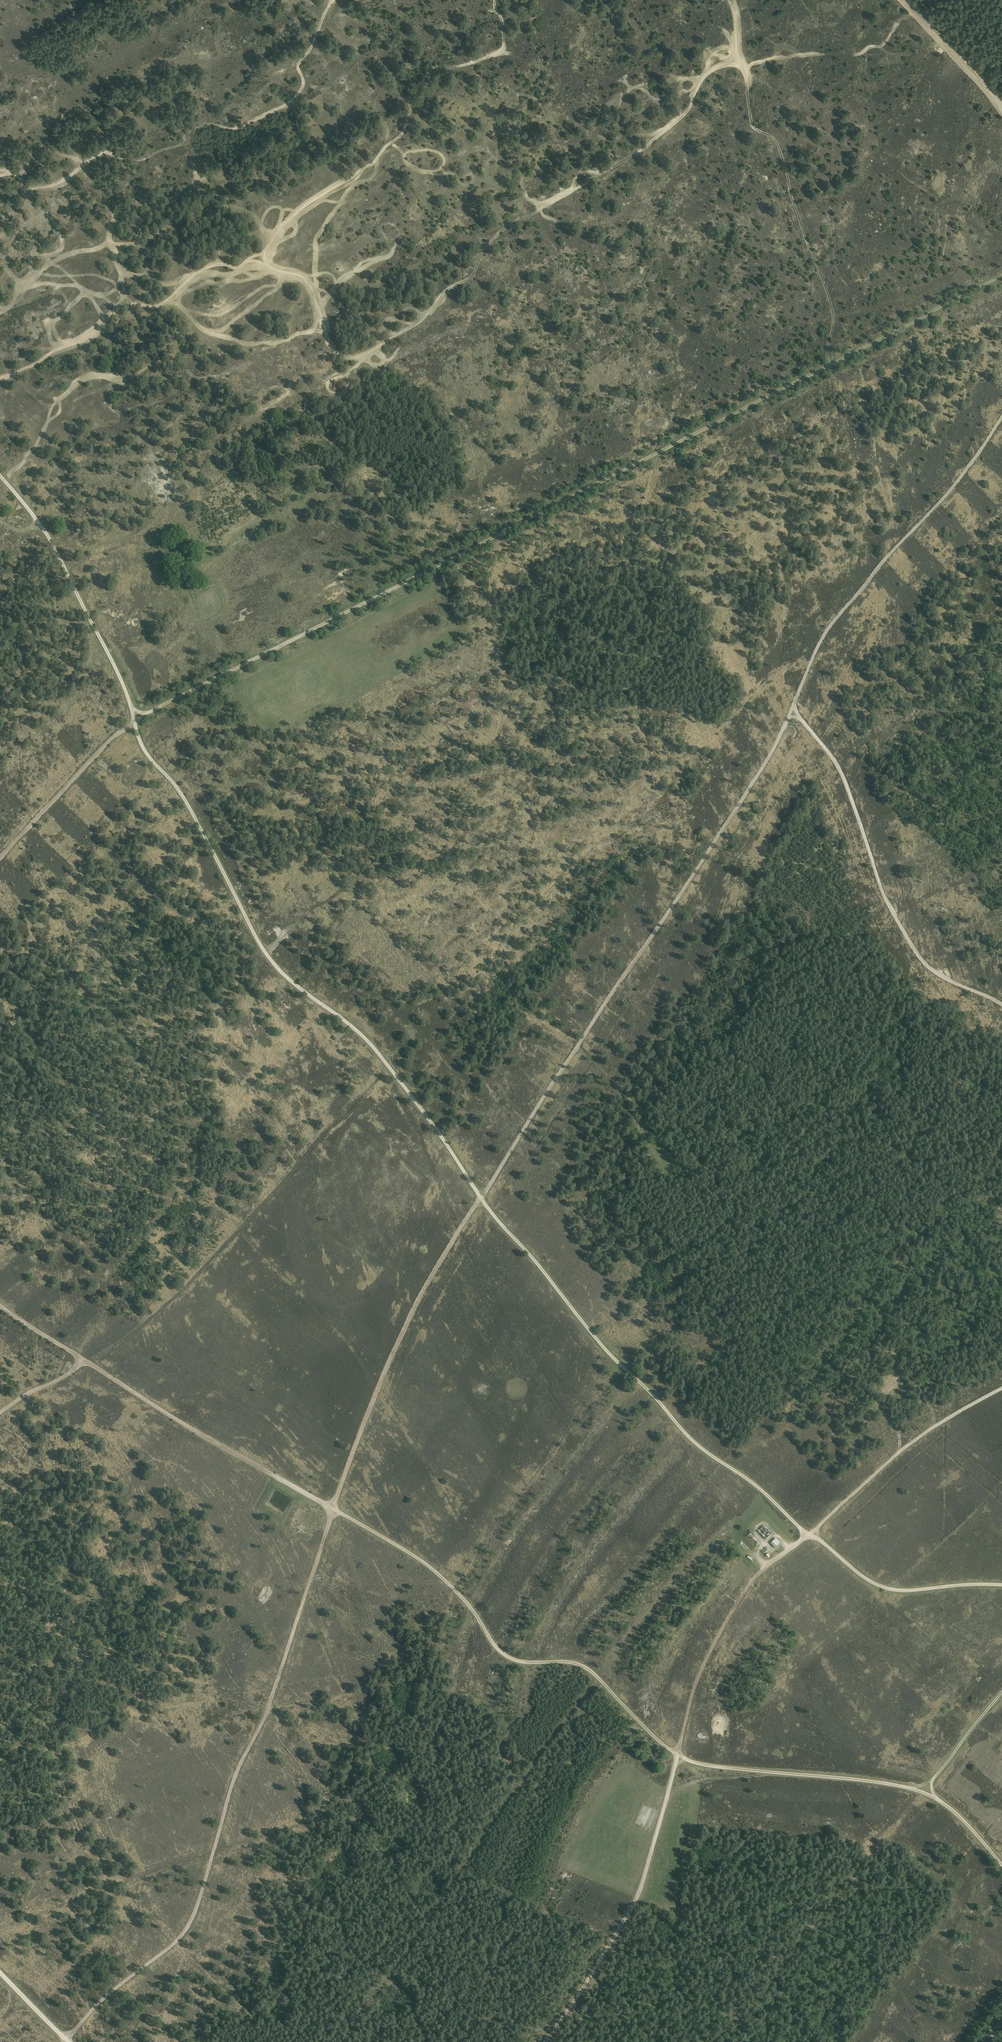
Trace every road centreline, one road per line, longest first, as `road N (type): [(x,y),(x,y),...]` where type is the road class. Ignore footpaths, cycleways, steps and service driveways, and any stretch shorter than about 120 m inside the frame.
road 1 (track): [(1001,103),(905,0)]

